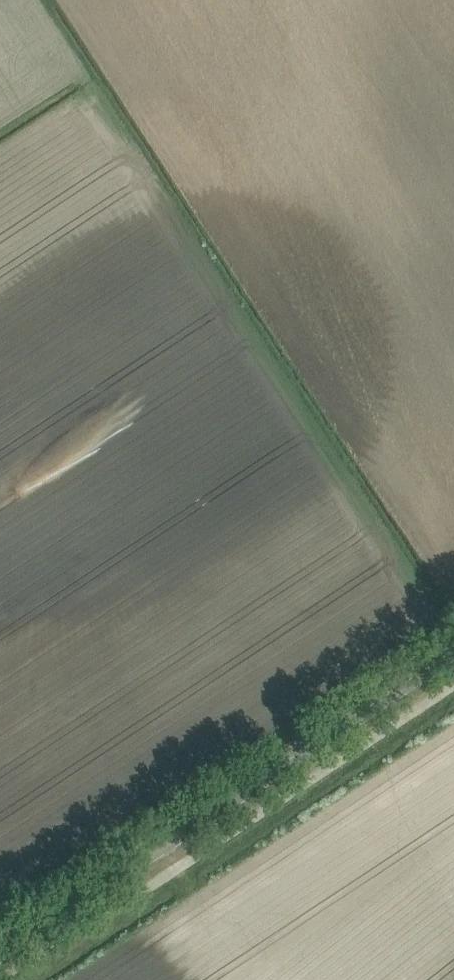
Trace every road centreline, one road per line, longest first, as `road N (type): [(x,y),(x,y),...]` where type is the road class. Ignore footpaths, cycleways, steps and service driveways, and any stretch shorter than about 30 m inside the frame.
road 1 (tertiary): [(0,952),(453,651)]

